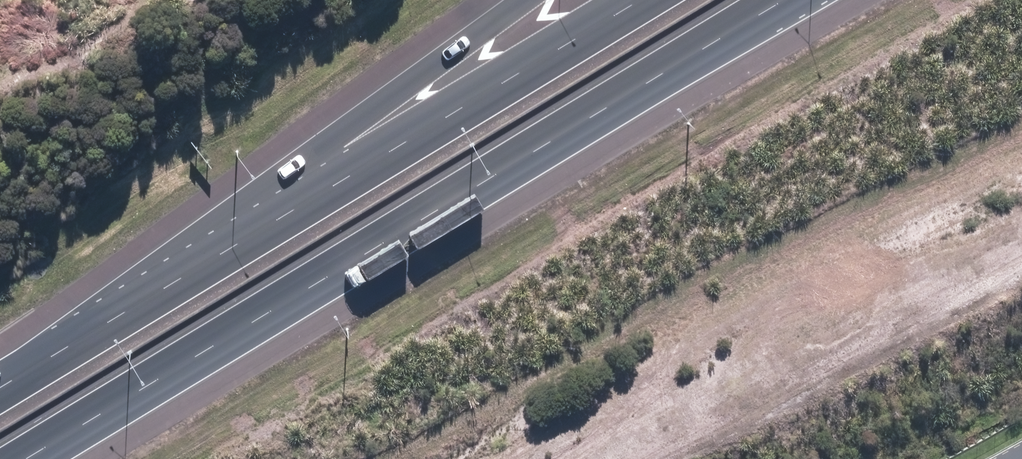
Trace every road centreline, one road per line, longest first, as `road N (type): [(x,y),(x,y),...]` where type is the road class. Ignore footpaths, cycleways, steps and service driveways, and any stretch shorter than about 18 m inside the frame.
road 1 (motorway): [(778,0),(15,458)]
road 2 (motorway): [(194,271),(628,0)]
road 3 (motorway): [(194,271),(536,0)]
road 4 (motorway): [(0,386),(194,271)]

